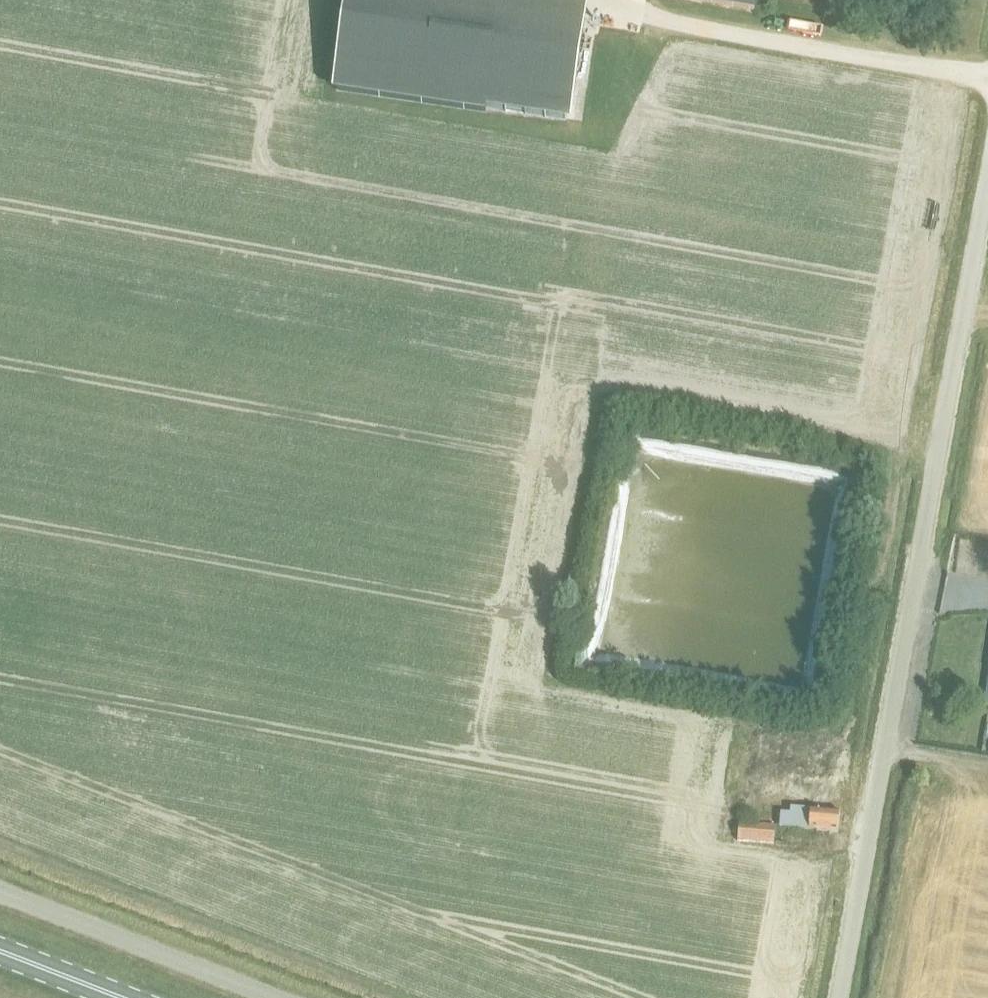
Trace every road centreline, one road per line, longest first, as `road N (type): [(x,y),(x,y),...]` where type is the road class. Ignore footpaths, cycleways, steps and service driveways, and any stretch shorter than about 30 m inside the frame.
road 1 (unclassified): [(840,997),(987,184)]
road 2 (unclassified): [(0,898),(258,997)]
road 3 (primary): [(0,952),(119,997)]

